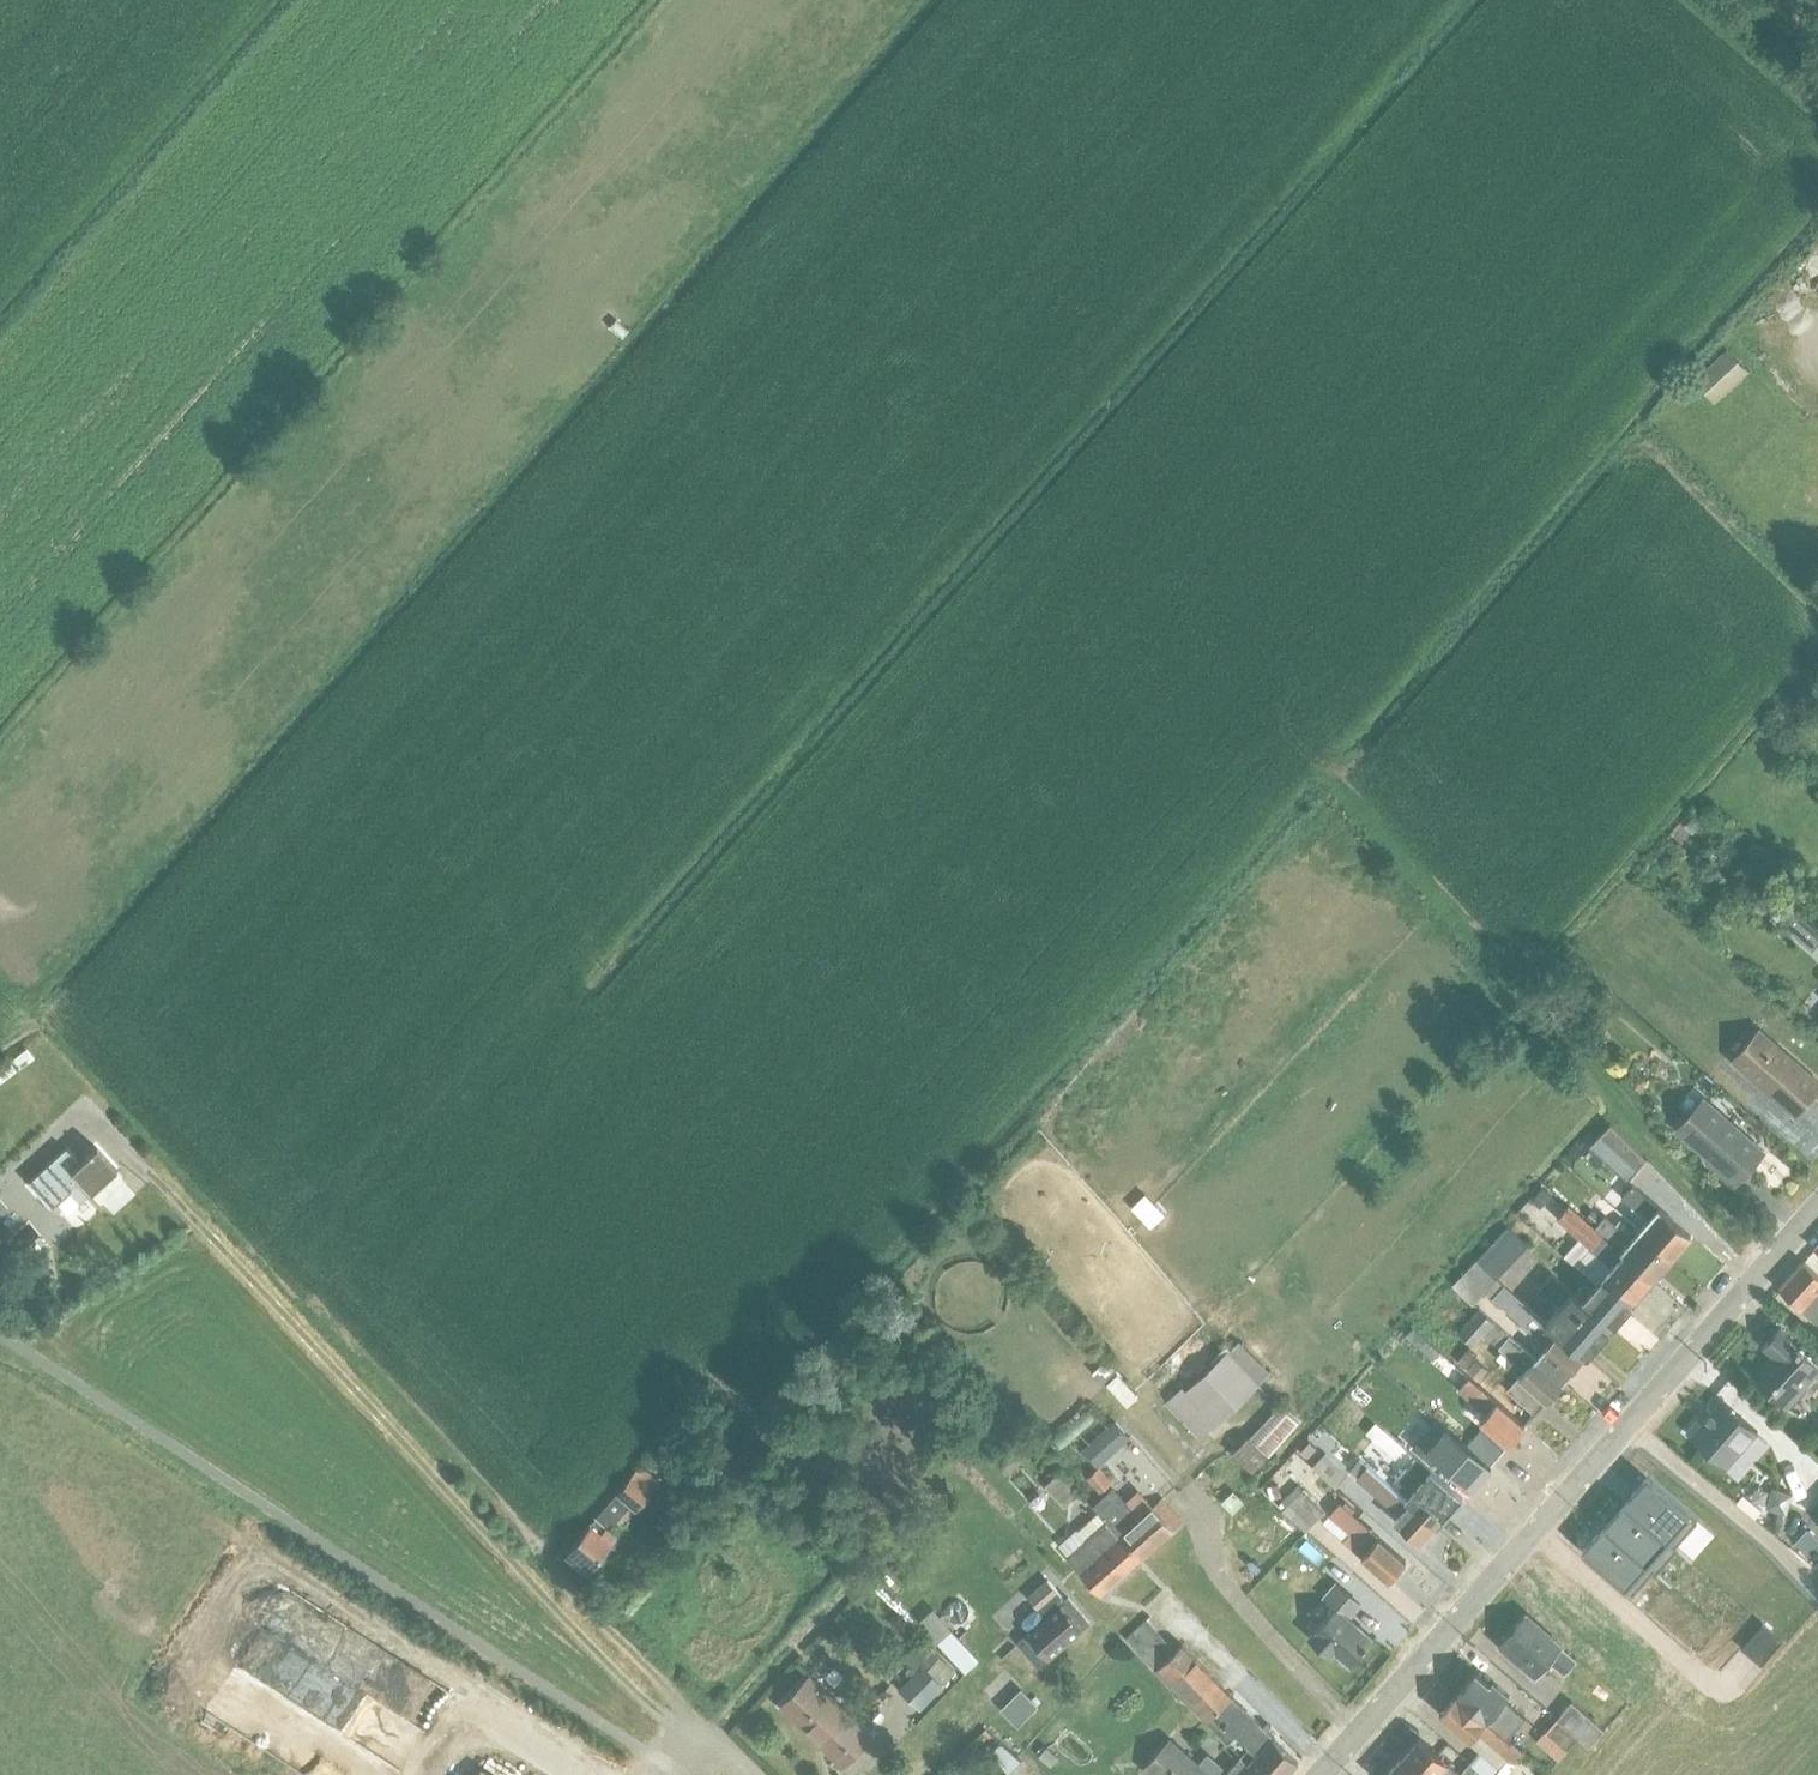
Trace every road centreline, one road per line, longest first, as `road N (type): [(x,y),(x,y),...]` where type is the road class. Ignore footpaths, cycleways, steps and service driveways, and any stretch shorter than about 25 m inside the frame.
road 1 (unclassified): [(1817,1195),(1315,1774)]

